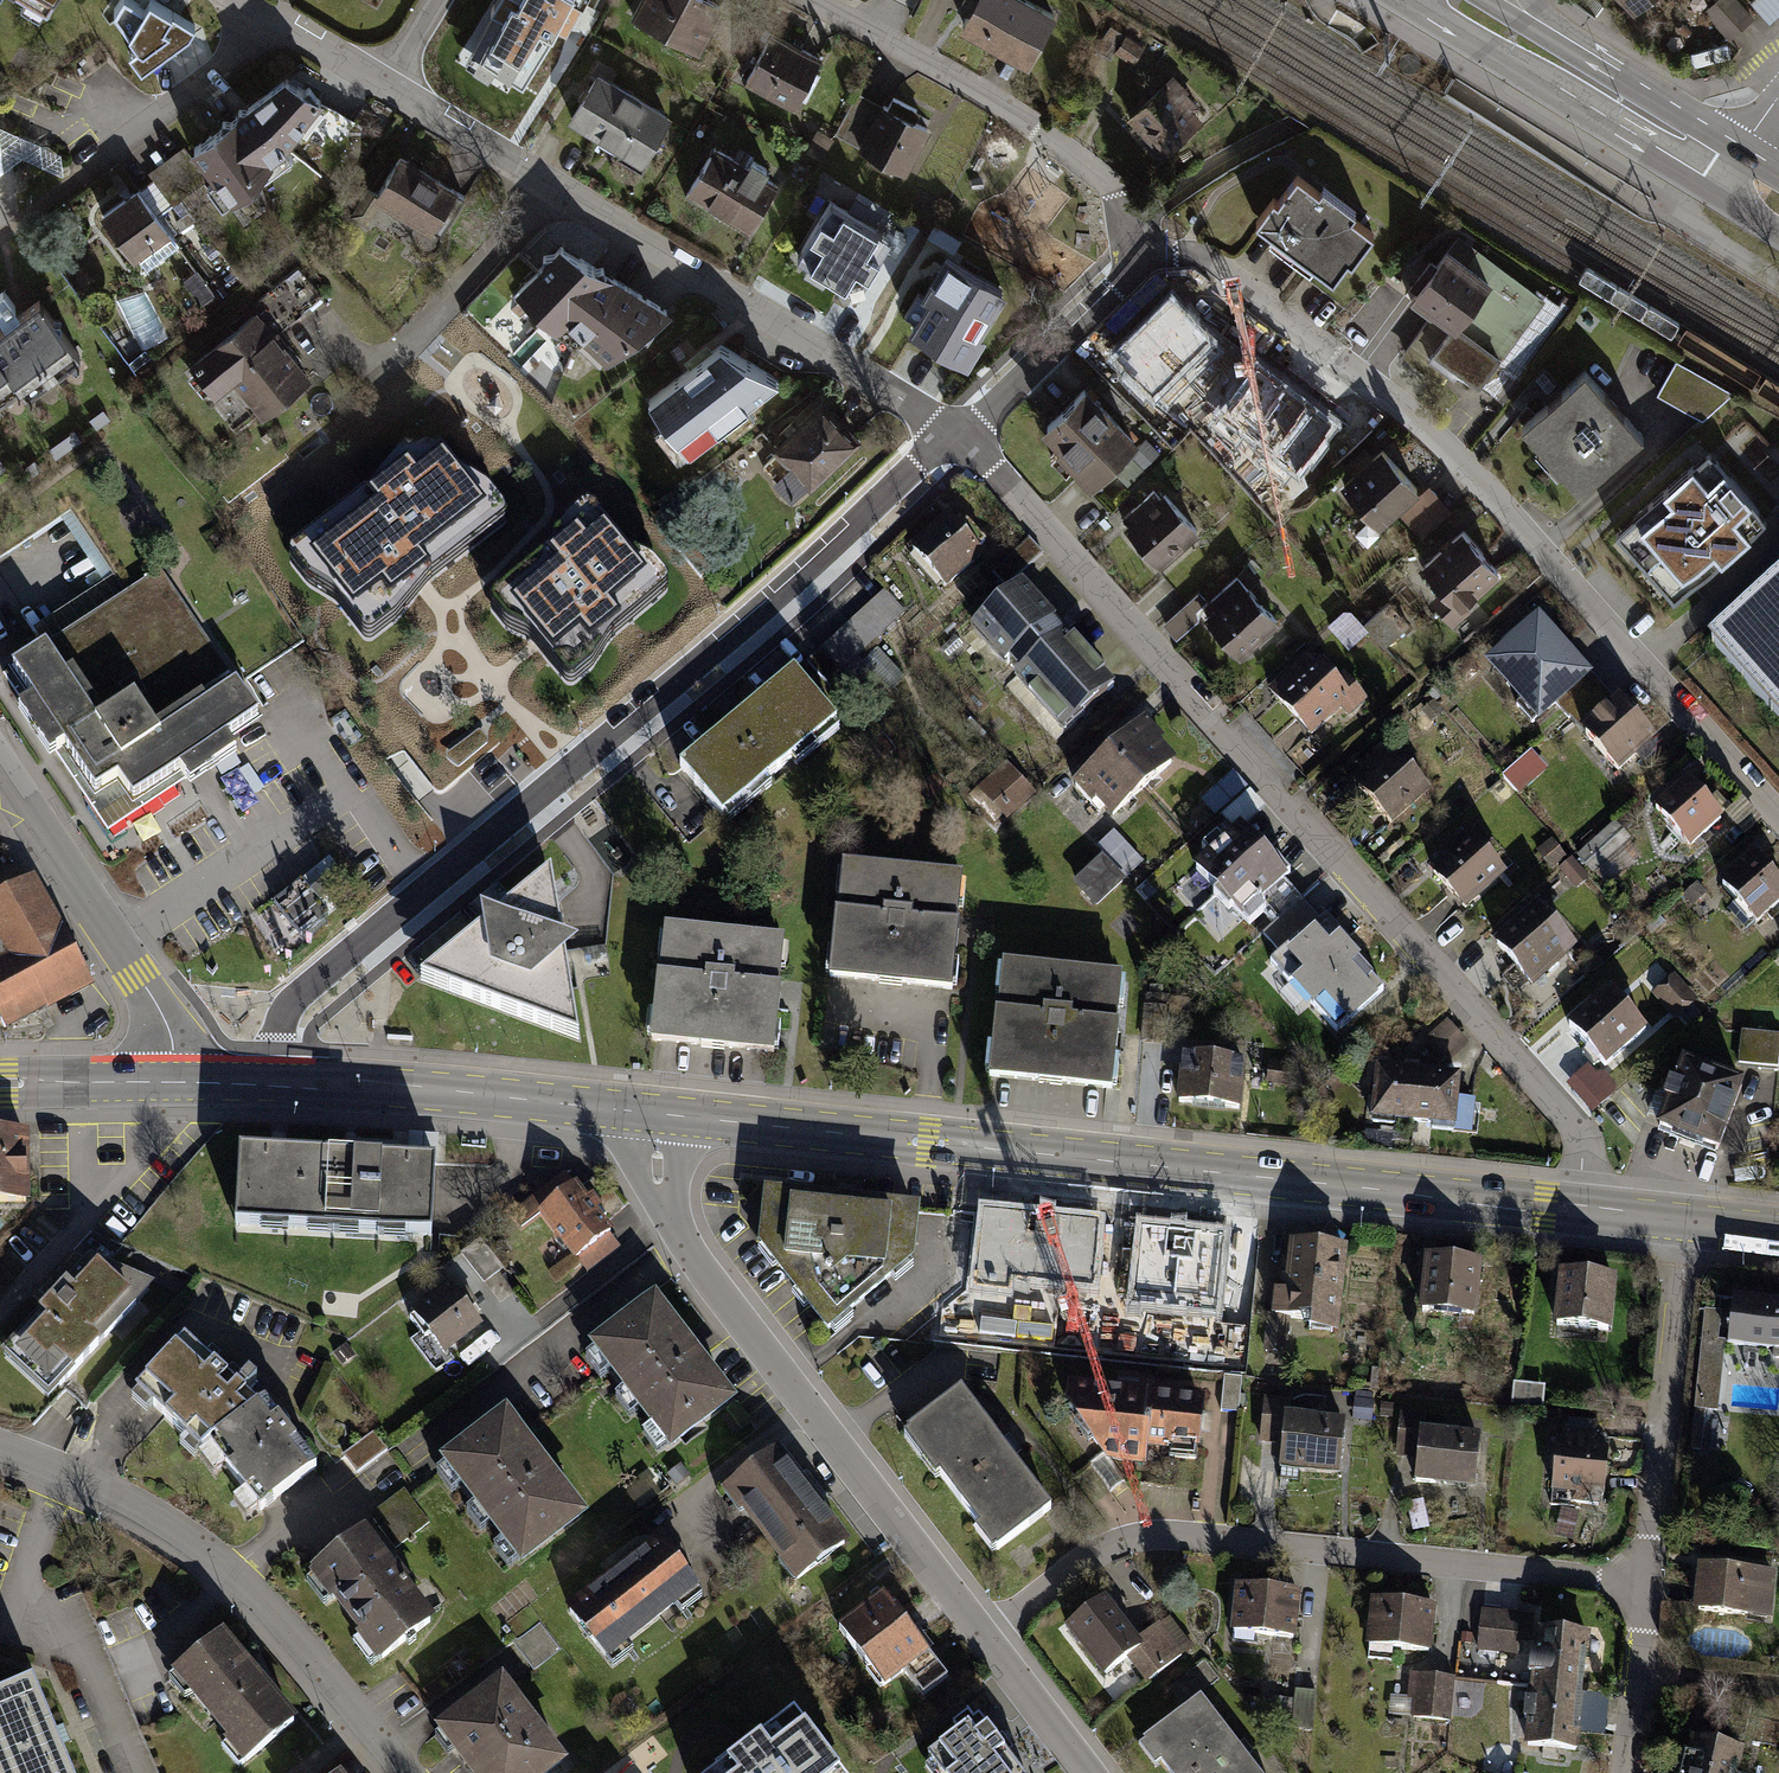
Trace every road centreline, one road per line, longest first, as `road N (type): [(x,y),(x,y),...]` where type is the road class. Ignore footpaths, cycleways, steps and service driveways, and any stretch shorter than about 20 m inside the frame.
road 1 (residential): [(1696,1223),(1411,938),(959,442)]
road 2 (tertiary): [(660,1114),(1696,1223)]
road 3 (residential): [(271,1083),(290,1003),(959,442)]
road 4 (residential): [(1138,254),(1202,259),(1461,461),(1778,821)]
road 5 (residential): [(1648,1582),(1152,1533),(1065,1570),(993,1639)]
road 6 (residential): [(959,442),(382,78)]
road 7 (residential): [(660,1114),(657,1185),(687,1247),(993,1639)]
road 8 (residential): [(0,1446),(147,1510),(237,1579),(309,1651),(404,1772)]
road 9 (residential): [(812,0),(923,59),(1106,182),(1138,254)]
road 10 (secondary): [(1428,0),(1453,29),(1778,238)]
road 11 (tertiary): [(271,1083),(412,1087),(660,1114)]
road 12 (residential): [(1648,1582),(1696,1223)]
road 13 (tertiary): [(0,773),(158,1007),(176,1082)]
road 14 (secondary): [(1778,170),(1552,37)]
road 15 (residential): [(959,442),(1125,280),(1138,254)]
road 16 (residential): [(274,24),(85,168)]
road 17 (tertiary): [(176,1082),(0,1083)]
road 18 (residential): [(993,1639),(1094,1772)]
road 19 (residential): [(1778,1685),(1633,1687)]
road 20 (residential): [(274,24),(382,78)]

